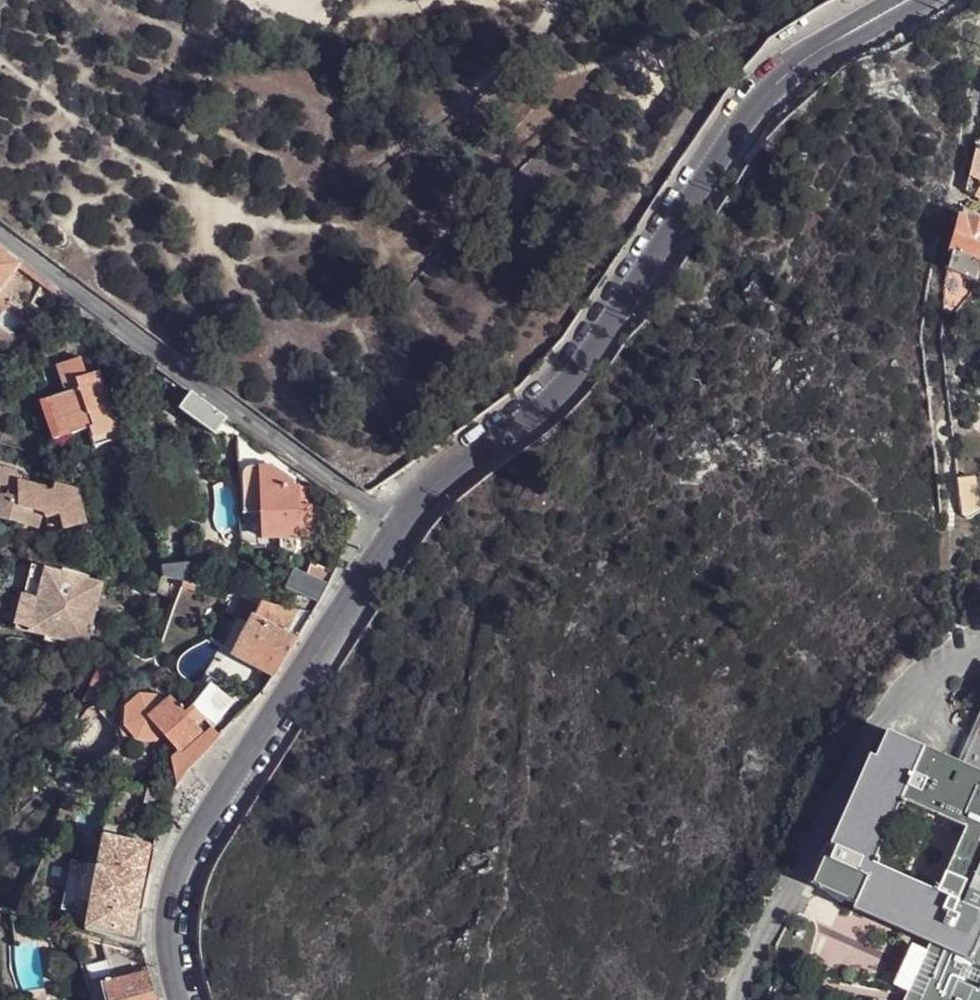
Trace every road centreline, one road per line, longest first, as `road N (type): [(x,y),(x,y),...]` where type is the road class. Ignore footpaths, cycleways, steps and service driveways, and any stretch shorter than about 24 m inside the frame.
road 1 (residential): [(908,0),(805,58),(767,91),(562,376),(395,530)]
road 2 (residential): [(395,530),(190,845),(169,909),(180,999)]
road 3 (residential): [(395,530),(0,235)]

